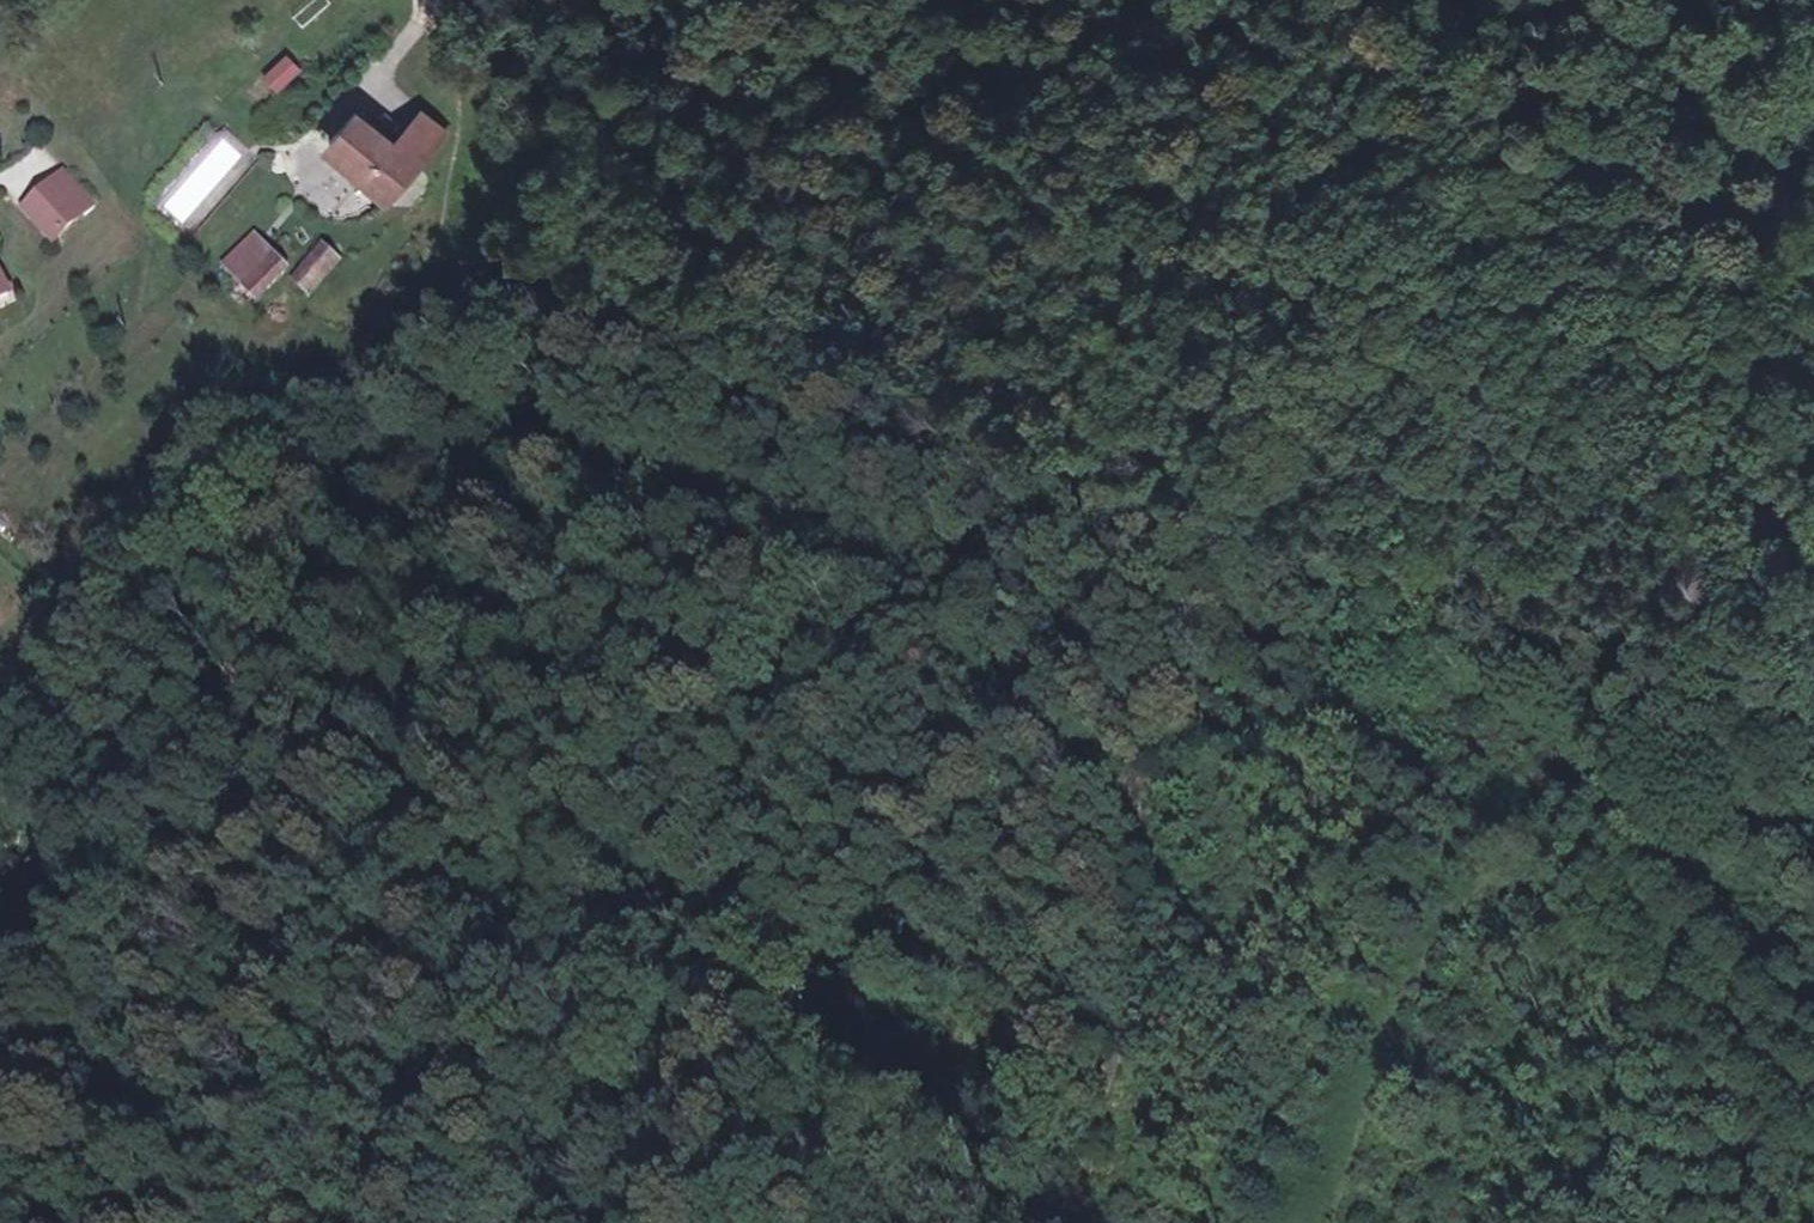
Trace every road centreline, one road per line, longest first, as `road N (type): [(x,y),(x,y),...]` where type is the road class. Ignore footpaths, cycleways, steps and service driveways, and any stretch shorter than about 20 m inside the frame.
road 1 (track): [(1785,446),(1672,582),(1574,757),(1428,955),(1378,1059),(1326,1222)]
road 2 (track): [(1785,446),(1760,550),(1760,598),(1771,638),(1813,683)]
road 3 (track): [(423,7),(305,155),(308,170),(336,195)]

